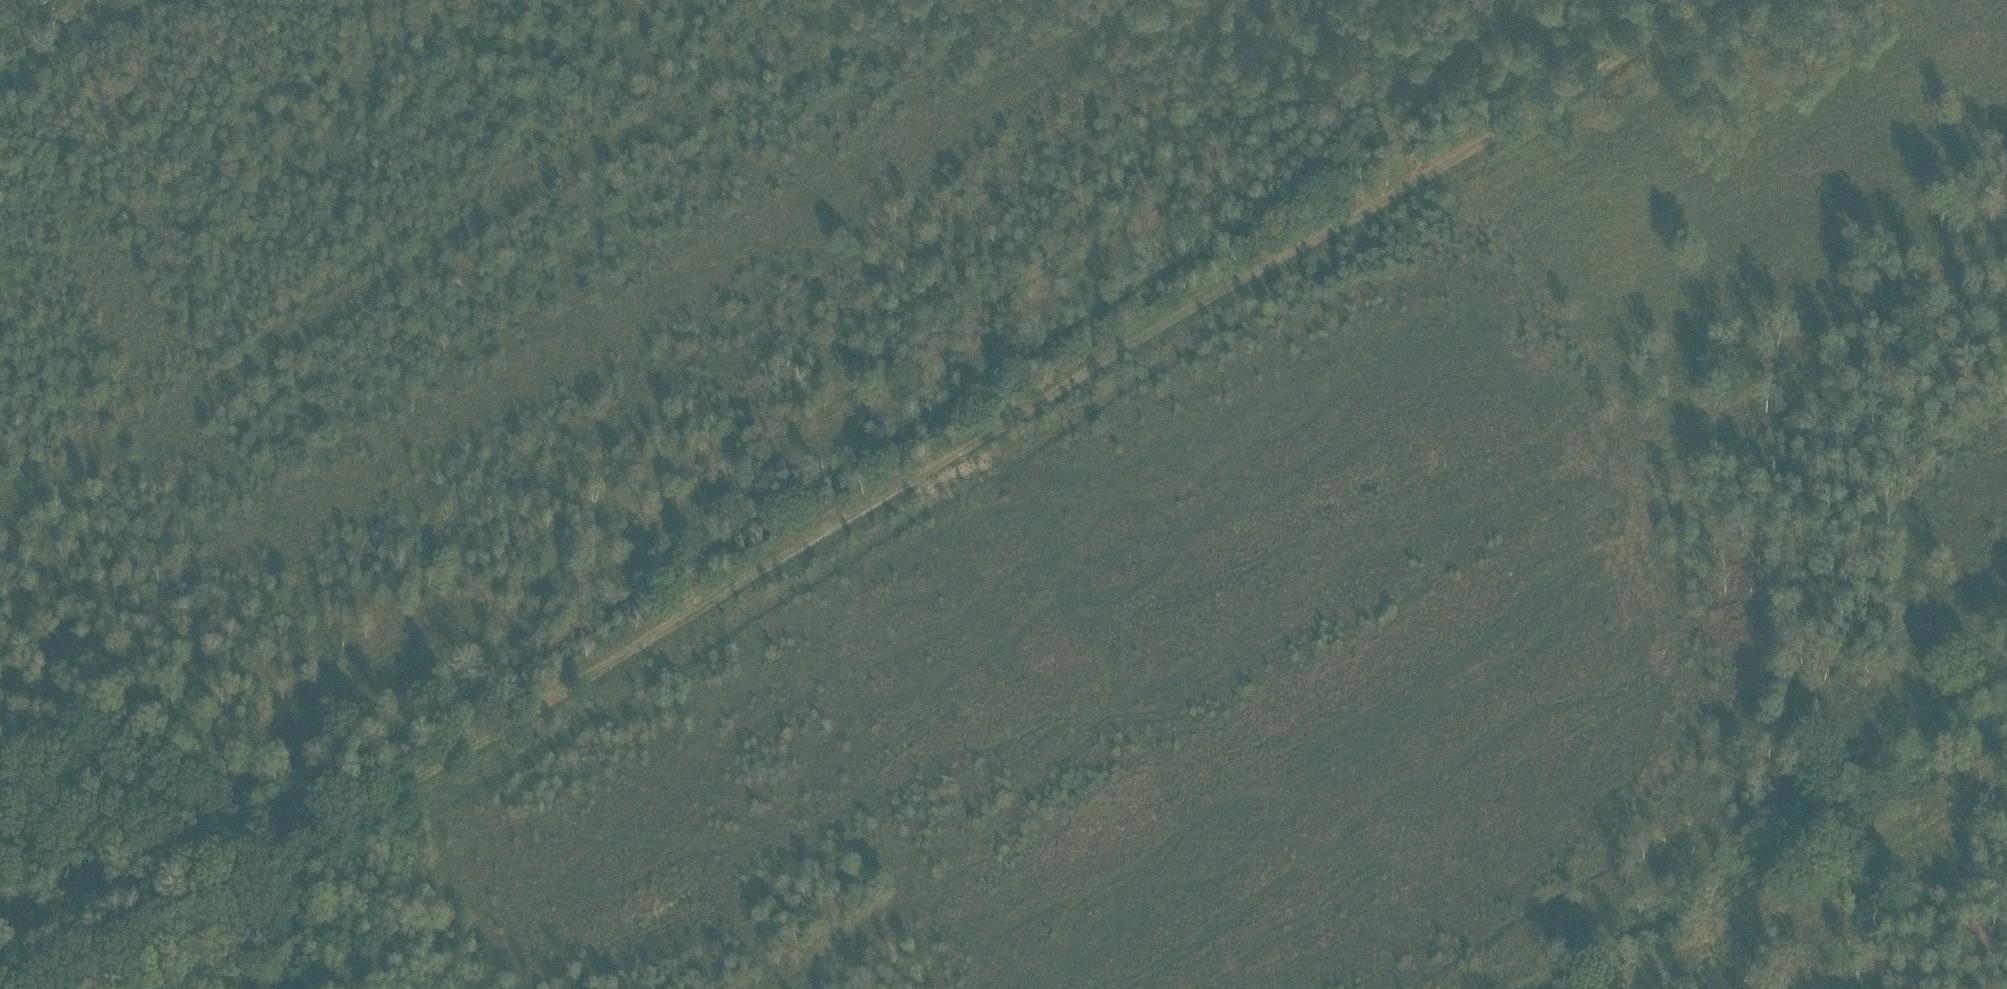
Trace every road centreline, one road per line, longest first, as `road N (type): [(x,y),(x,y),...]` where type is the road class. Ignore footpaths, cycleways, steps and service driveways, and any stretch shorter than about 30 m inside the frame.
road 1 (track): [(1715,0),(86,988)]

